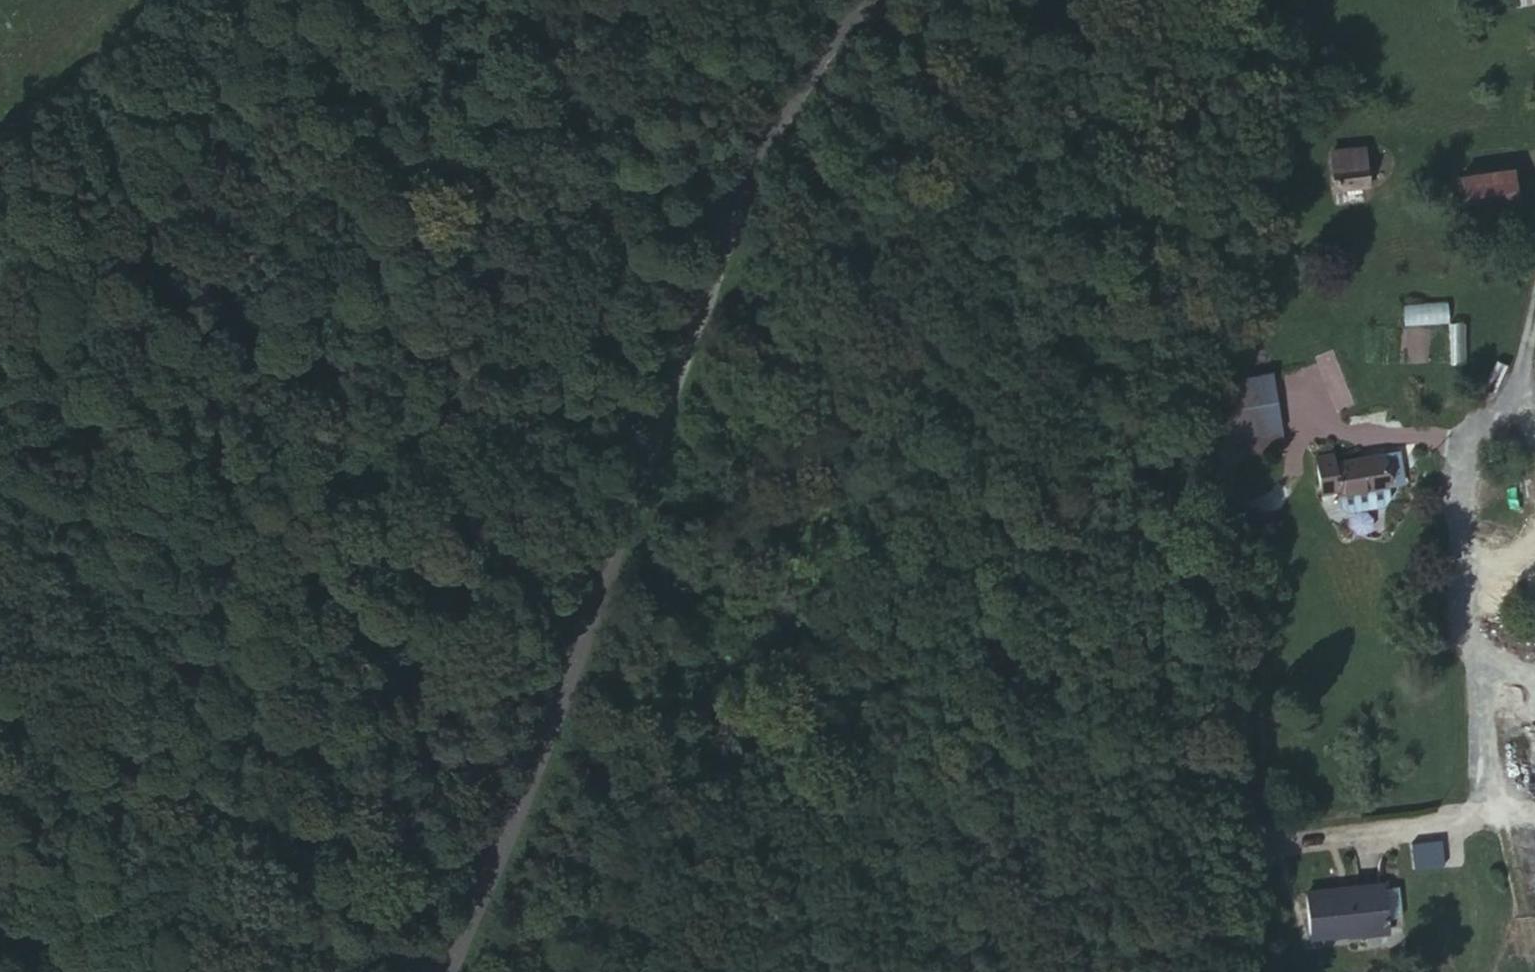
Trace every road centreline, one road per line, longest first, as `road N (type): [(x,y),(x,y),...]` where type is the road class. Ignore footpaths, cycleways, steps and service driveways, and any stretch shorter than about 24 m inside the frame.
road 1 (tertiary): [(479,971),(513,914),(816,52),(872,0)]

